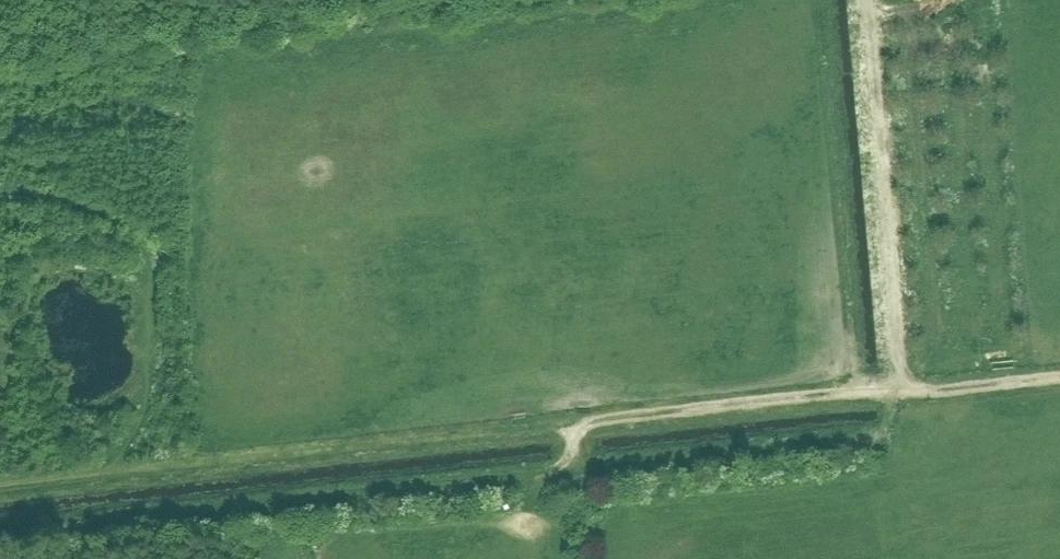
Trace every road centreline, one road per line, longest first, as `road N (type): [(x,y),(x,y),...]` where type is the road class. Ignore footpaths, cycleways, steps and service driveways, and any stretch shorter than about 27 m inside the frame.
road 1 (track): [(0,486),(828,393),(1059,376)]
road 2 (track): [(909,392),(871,0)]

